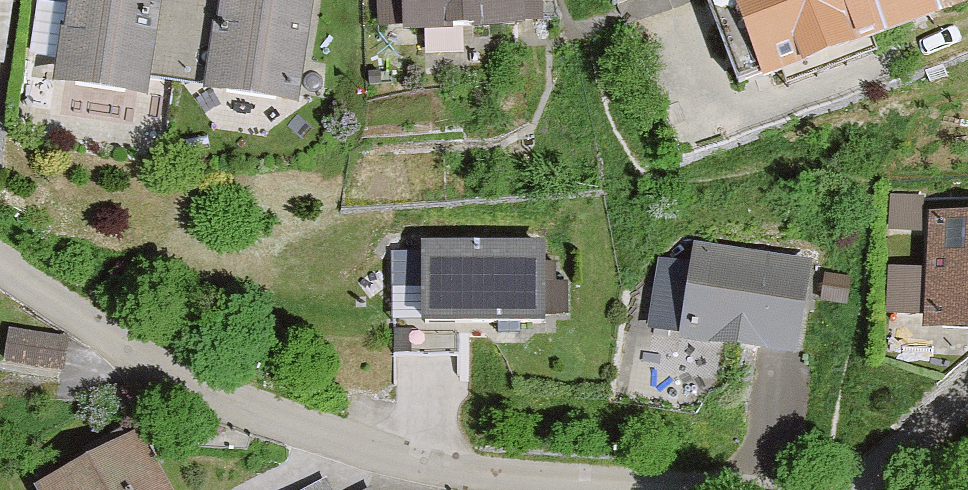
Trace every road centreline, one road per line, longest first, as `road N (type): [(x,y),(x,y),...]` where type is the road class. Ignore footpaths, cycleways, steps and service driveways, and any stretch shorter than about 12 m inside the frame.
road 1 (residential): [(599,489),(420,469),(230,407),(113,344),(0,263)]

